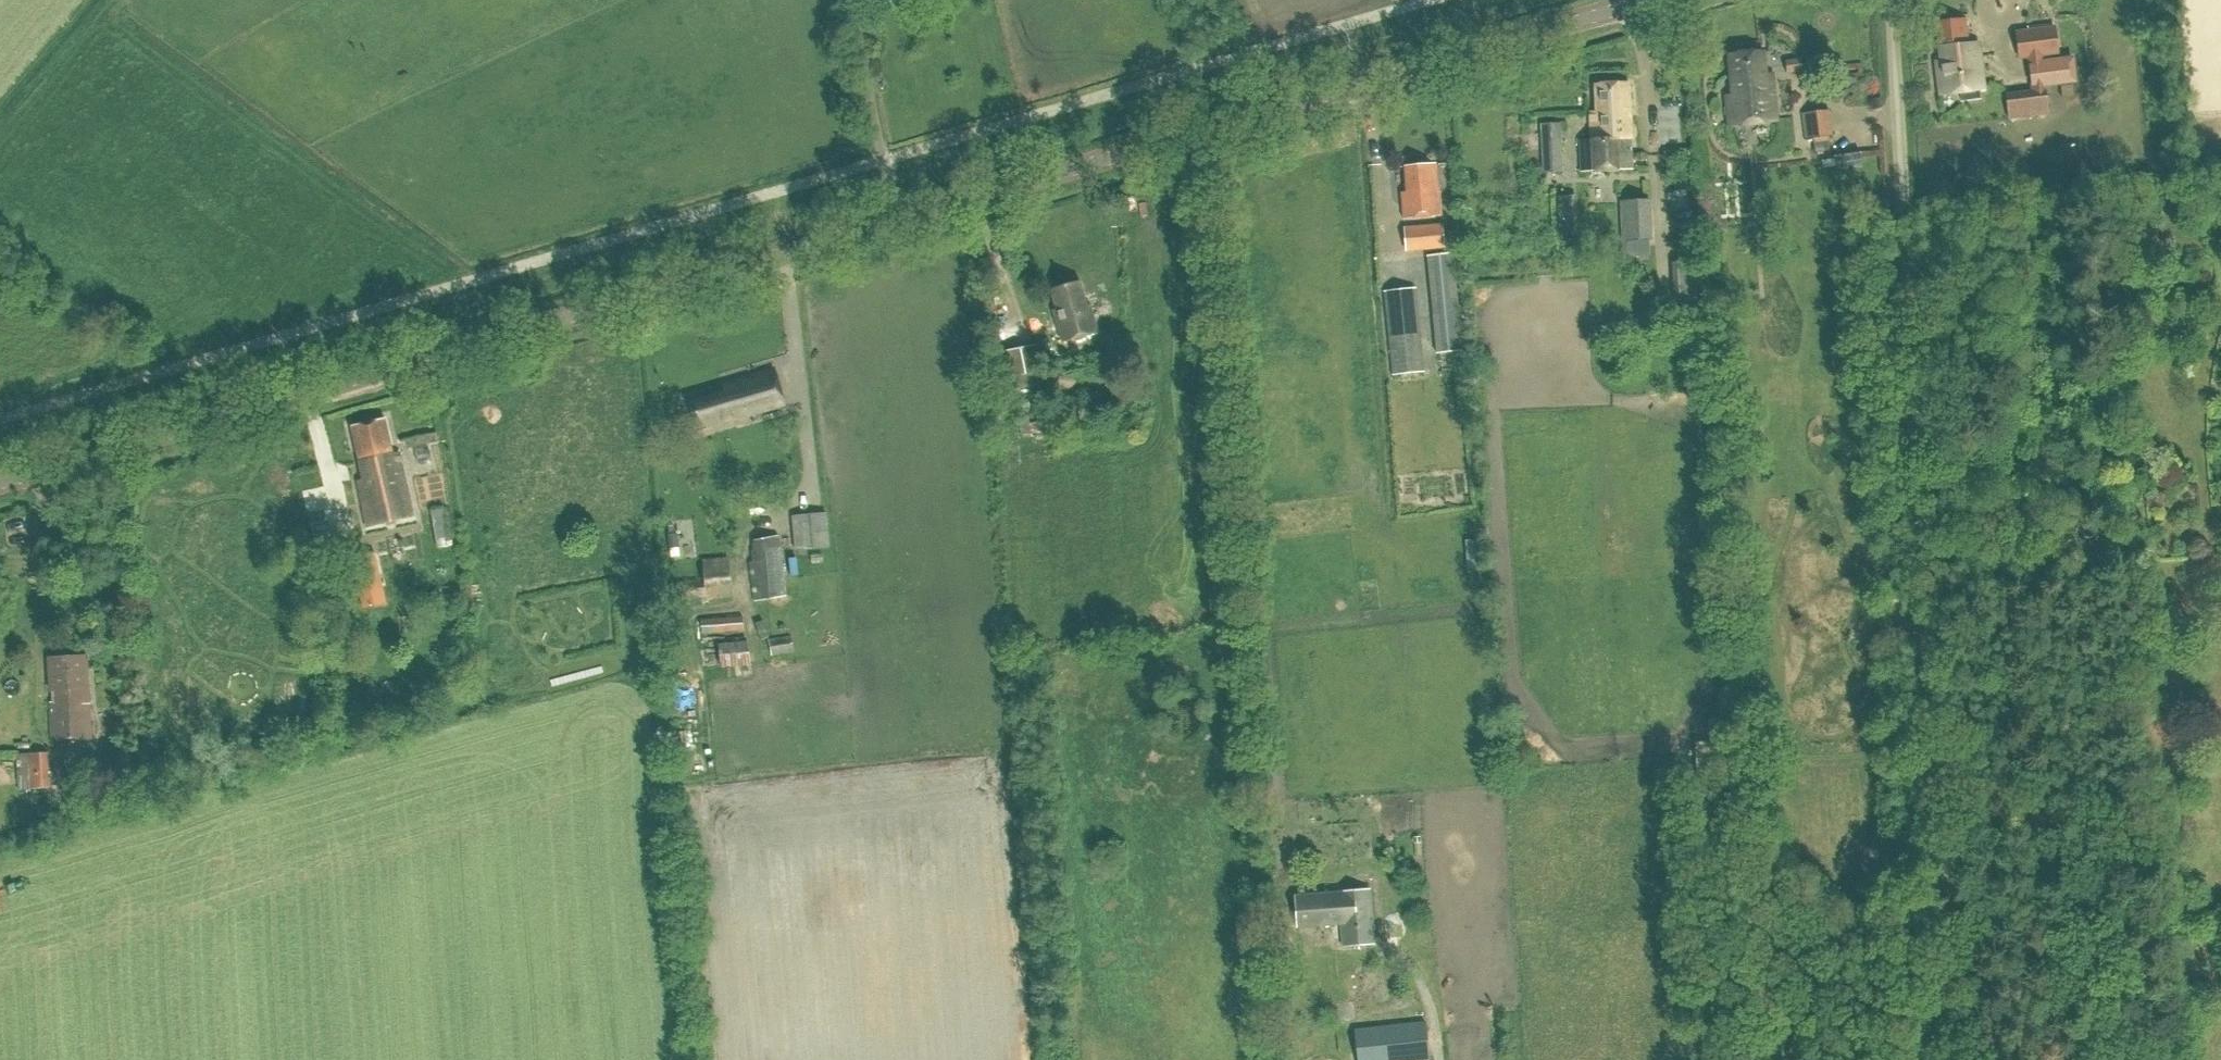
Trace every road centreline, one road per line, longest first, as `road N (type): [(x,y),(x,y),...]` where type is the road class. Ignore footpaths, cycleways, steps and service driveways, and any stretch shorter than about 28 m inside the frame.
road 1 (tertiary): [(0,482),(1643,0)]
road 2 (unclassified): [(1950,1059),(1888,0)]

